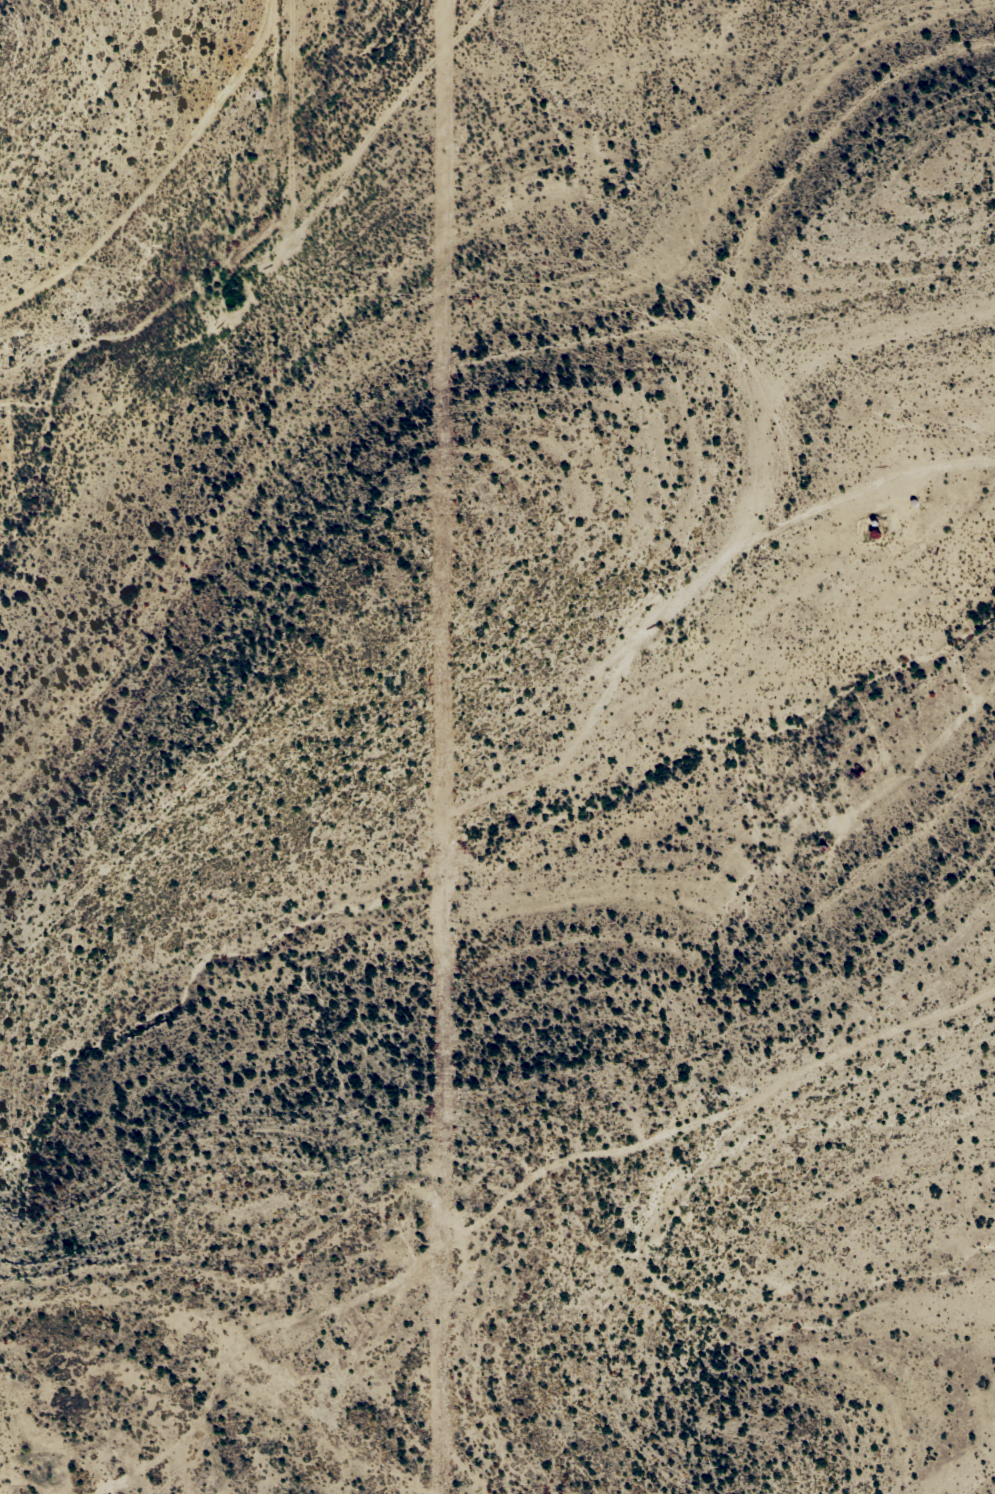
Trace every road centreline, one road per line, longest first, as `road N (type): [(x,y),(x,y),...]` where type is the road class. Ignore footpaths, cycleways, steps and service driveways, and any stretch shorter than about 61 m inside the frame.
road 1 (track): [(99,1471),(243,1341),(372,1282),(431,1217),(952,998),(994,989)]
road 2 (track): [(0,307),(208,139),(263,65),(277,0)]
road 3 (track): [(660,610),(932,476),(994,492)]
road 4 (track): [(899,782),(994,686)]

